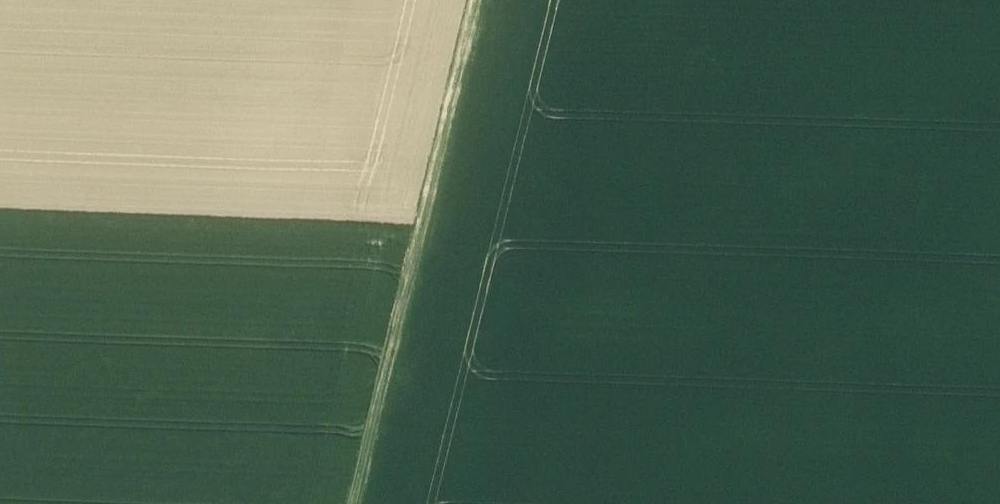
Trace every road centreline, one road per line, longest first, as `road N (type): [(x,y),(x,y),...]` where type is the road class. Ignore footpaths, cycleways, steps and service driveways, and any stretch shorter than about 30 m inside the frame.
road 1 (track): [(345,503),(470,0)]

